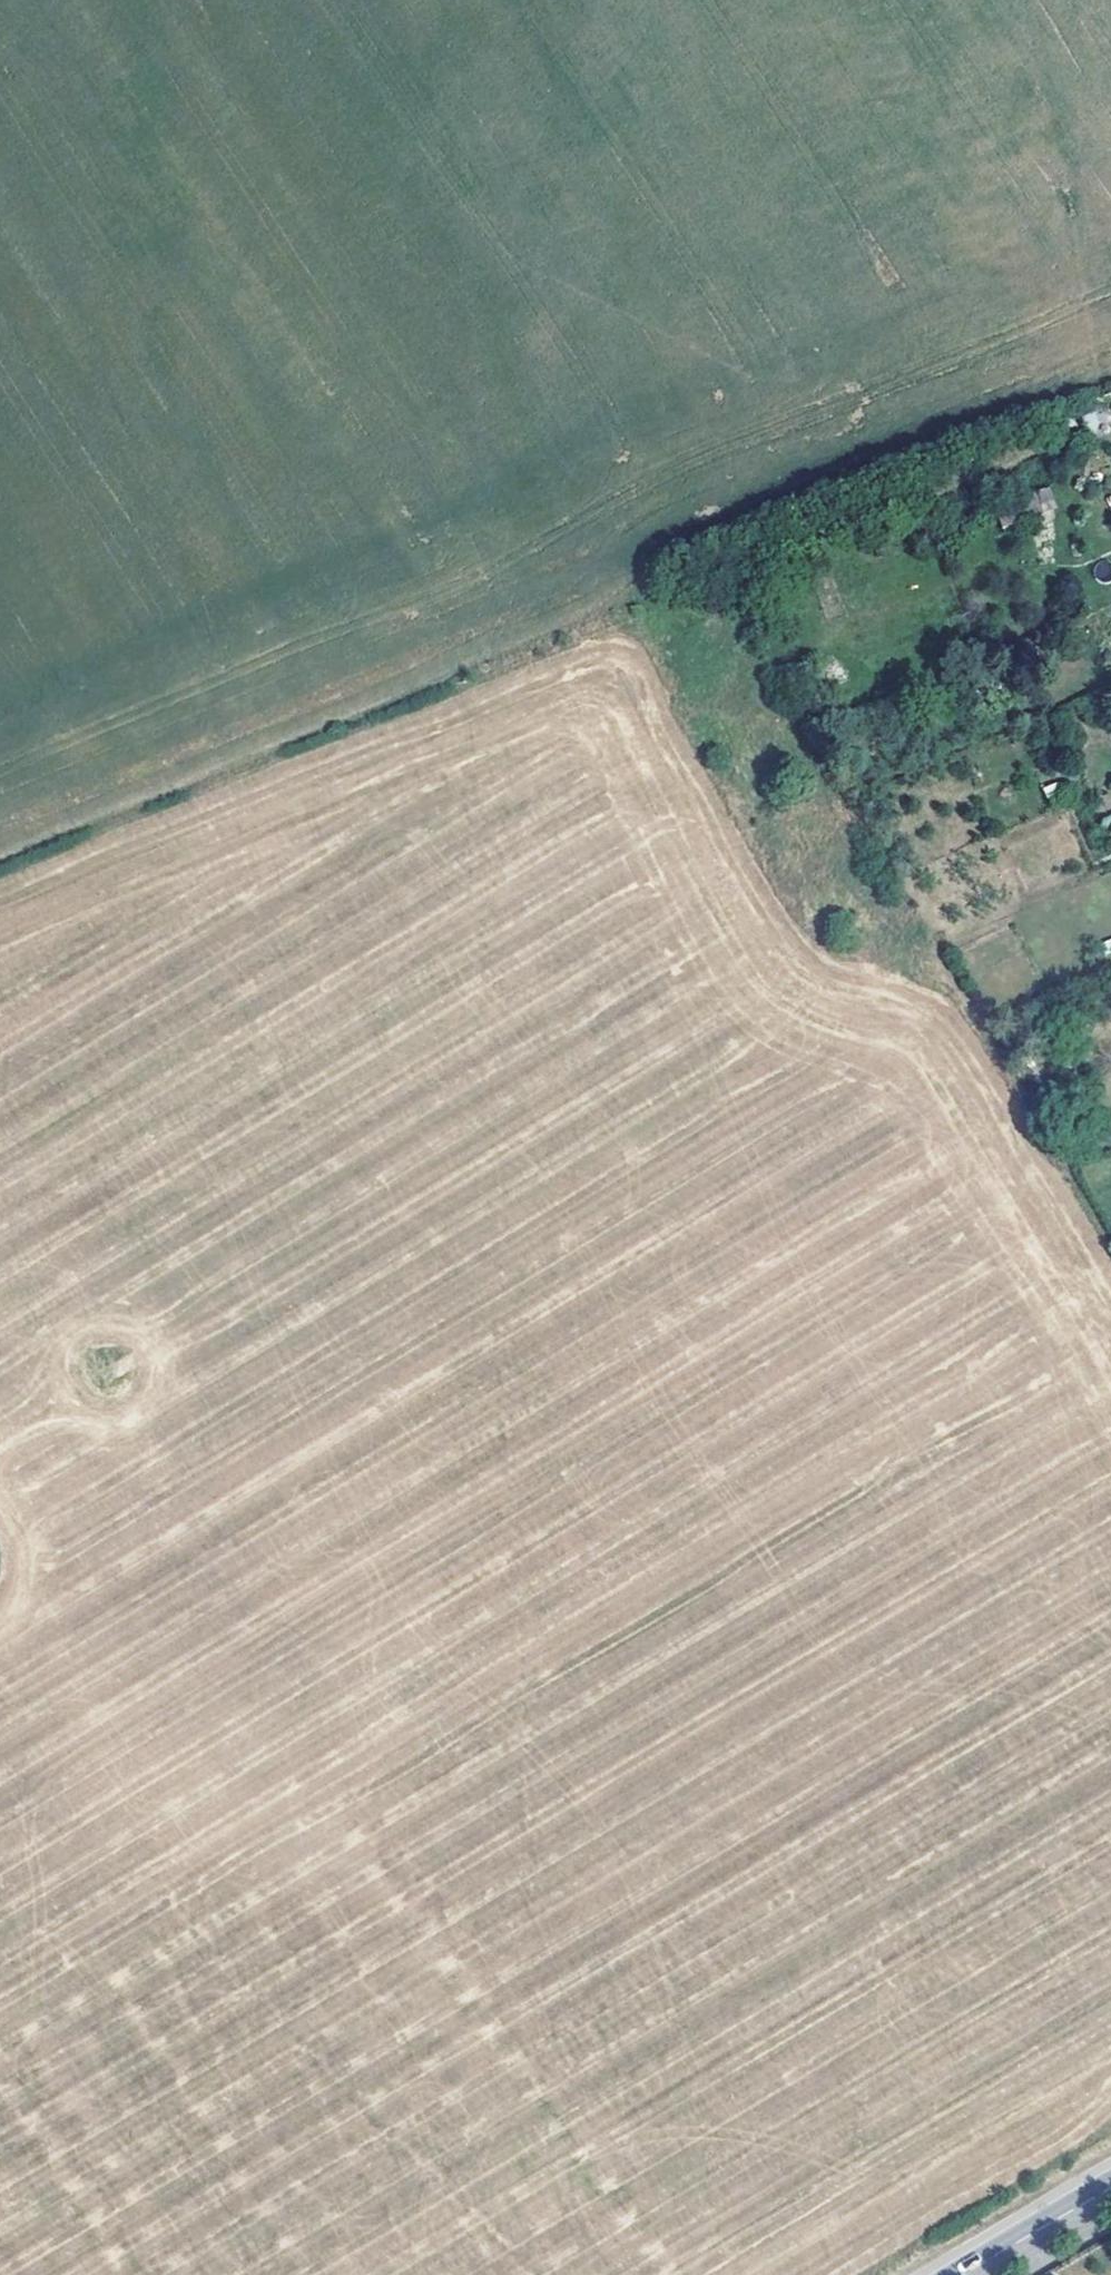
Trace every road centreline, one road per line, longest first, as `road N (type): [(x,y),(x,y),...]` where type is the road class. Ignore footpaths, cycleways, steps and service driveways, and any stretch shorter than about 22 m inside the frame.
road 1 (secondary): [(1110,2183),(959,2274)]

